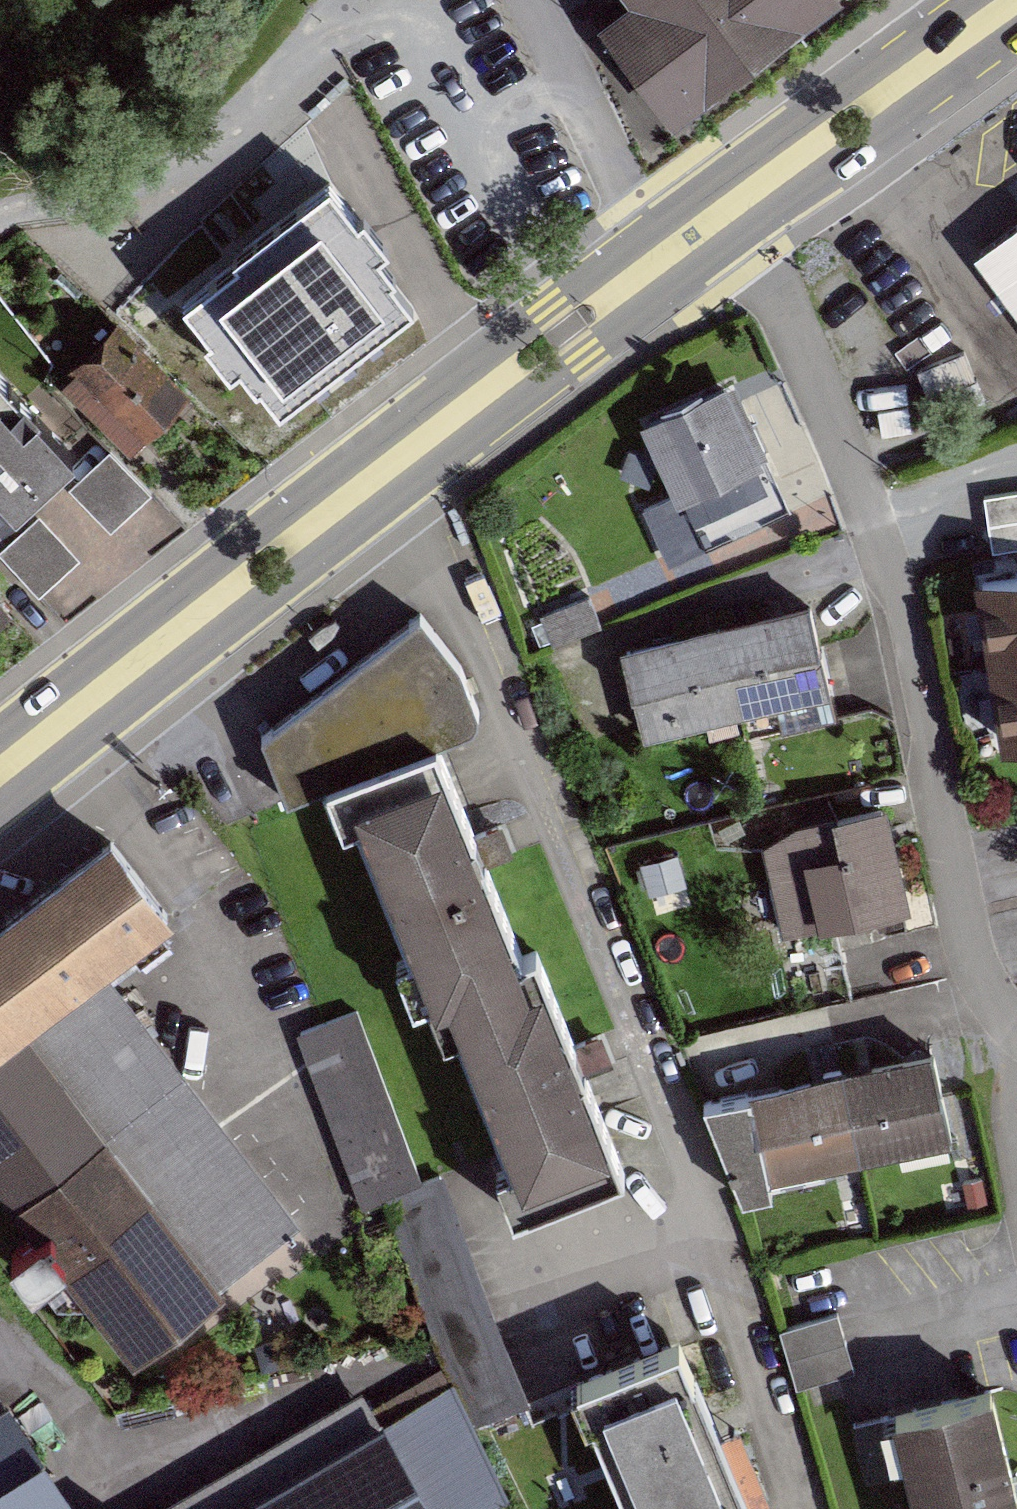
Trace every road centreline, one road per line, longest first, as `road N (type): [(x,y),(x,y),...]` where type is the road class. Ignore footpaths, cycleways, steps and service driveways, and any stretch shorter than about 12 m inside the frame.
road 1 (residential): [(1016,1029),(997,1008),(970,950),(912,640),(873,520),(766,262),(724,212)]
road 2 (primary): [(0,775),(671,250)]
road 3 (track): [(336,0),(208,144),(126,184),(0,222)]
road 4 (primary): [(724,212),(1015,0)]

